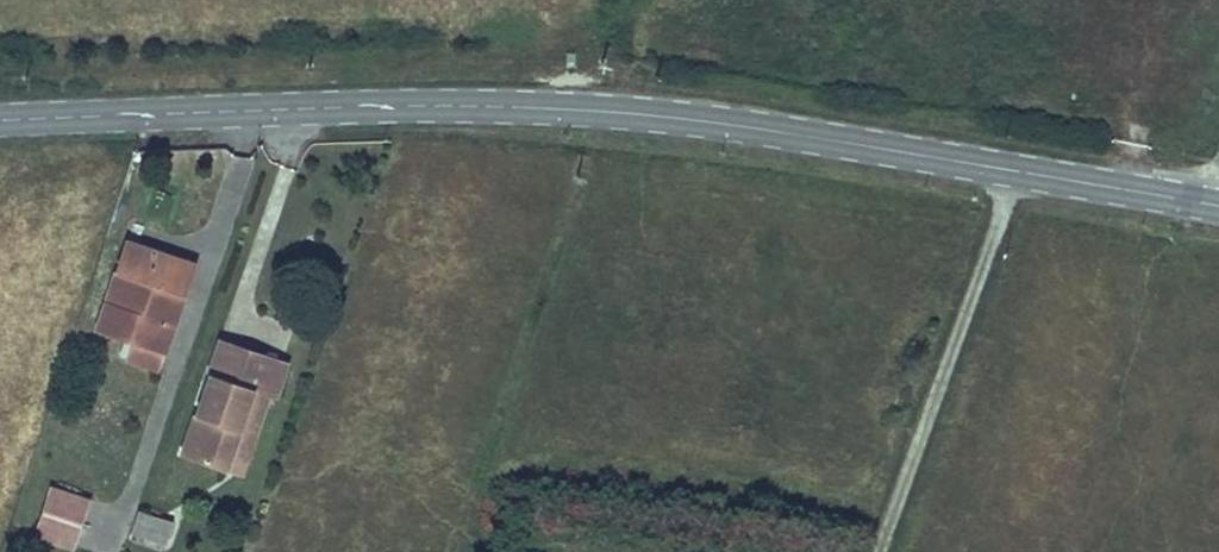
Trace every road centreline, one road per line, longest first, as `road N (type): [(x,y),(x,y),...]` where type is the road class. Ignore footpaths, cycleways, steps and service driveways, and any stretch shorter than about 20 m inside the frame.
road 1 (secondary): [(0,118),(485,105),(678,116),(1218,206)]
road 2 (track): [(1013,170),(881,551)]

